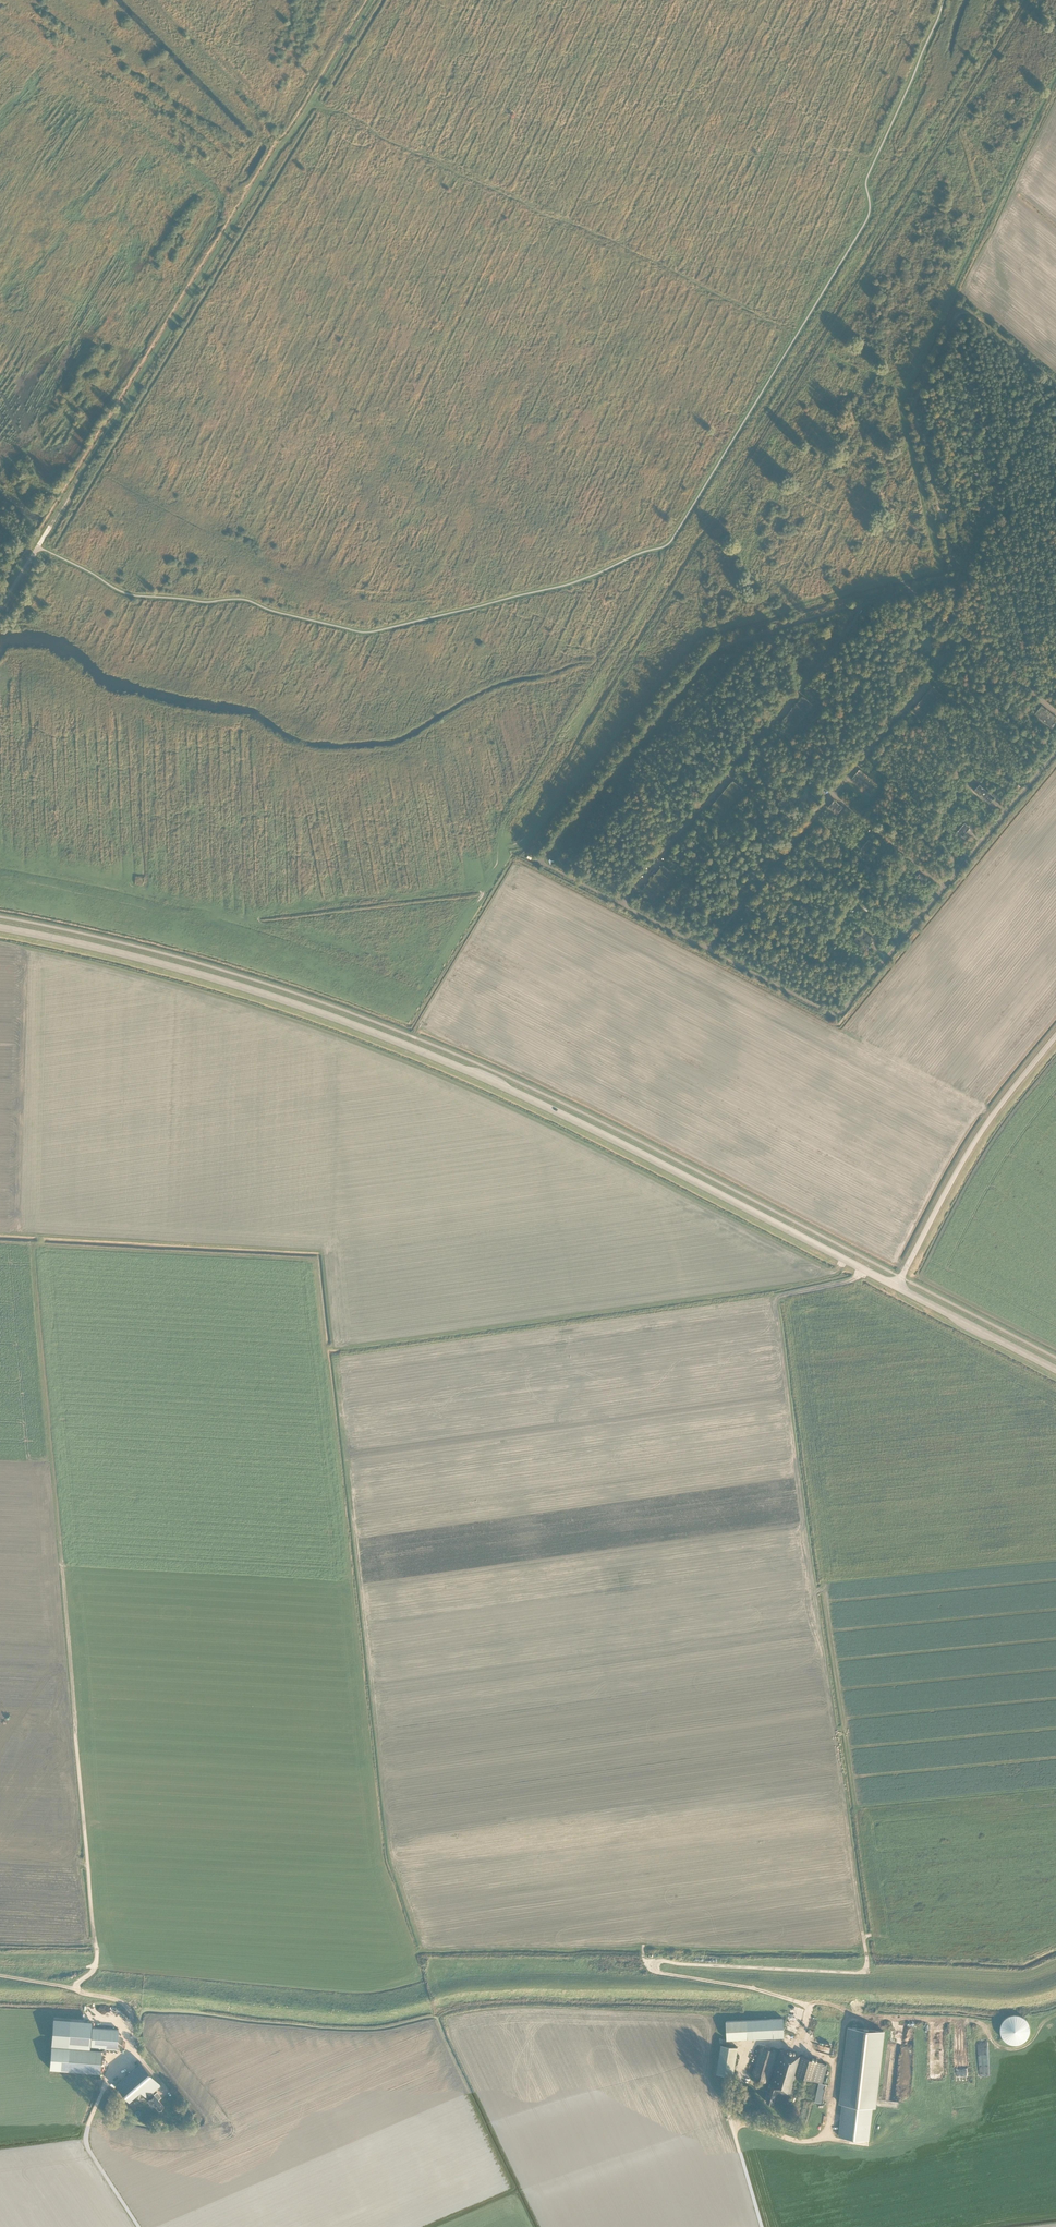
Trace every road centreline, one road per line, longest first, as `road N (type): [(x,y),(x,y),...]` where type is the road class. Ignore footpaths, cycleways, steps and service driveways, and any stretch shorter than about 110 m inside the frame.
road 1 (secondary): [(897,1286),(435,1056),(216,979),(0,927)]
road 2 (track): [(38,548),(370,0)]
road 3 (track): [(805,2004),(661,1973),(656,1963),(858,1973),(866,1969),(867,1954)]
road 4 (track): [(132,2018),(124,2004),(78,1989),(97,1958),(76,1733)]
road 5 (unclassified): [(897,1286),(975,1141),(1055,1036)]
road 6 (secondary): [(1055,1369),(897,1286)]

